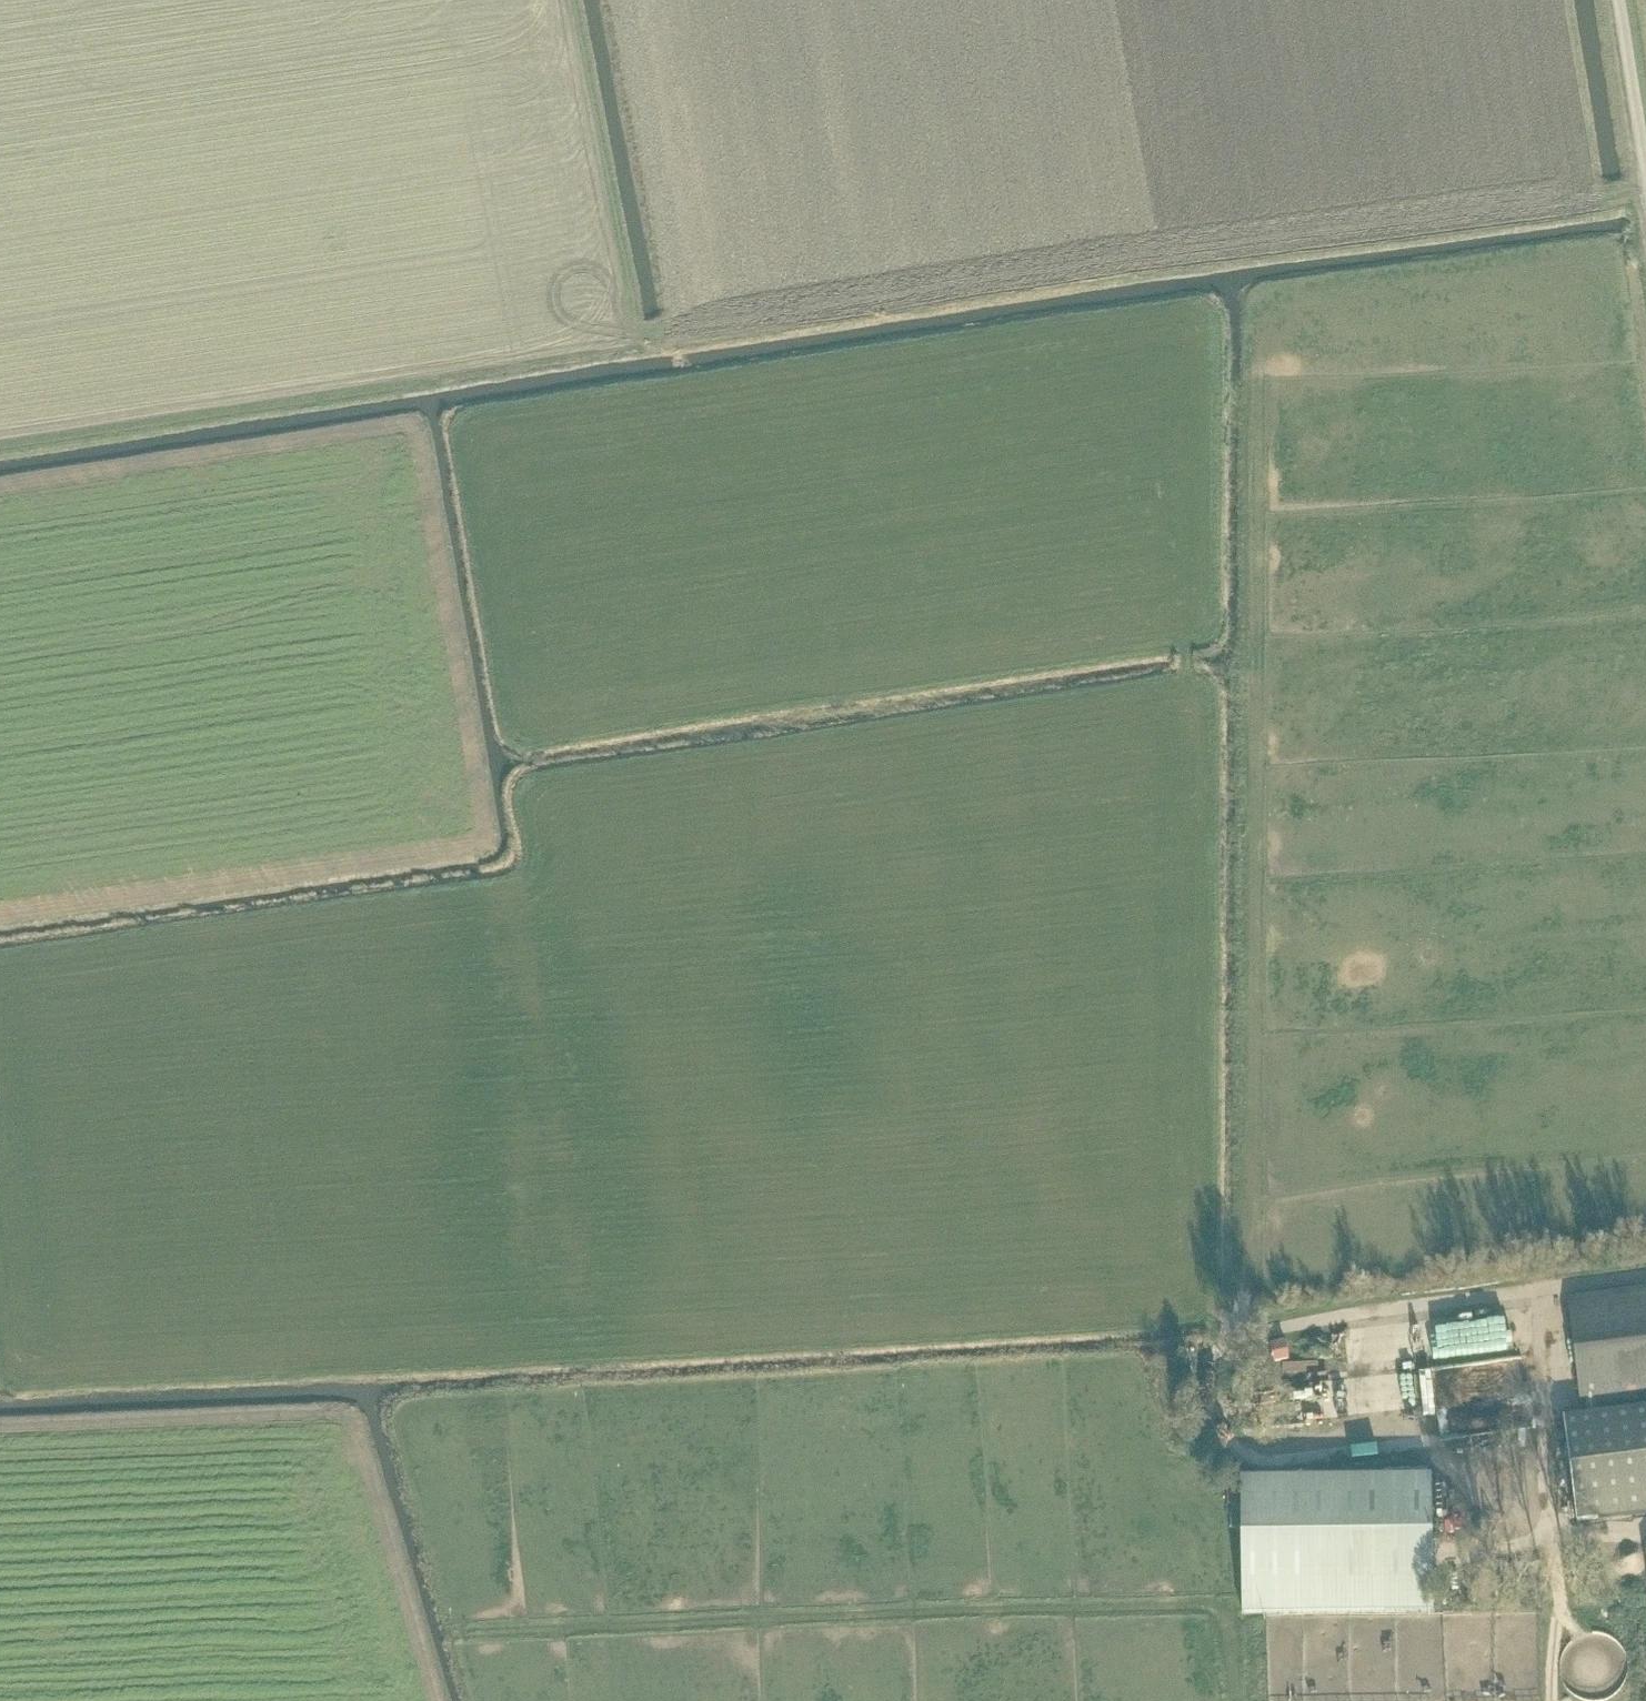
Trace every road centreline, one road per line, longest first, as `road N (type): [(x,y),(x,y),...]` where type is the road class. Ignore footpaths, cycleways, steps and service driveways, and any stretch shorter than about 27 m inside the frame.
road 1 (unclassified): [(1645,168),(1618,0)]

